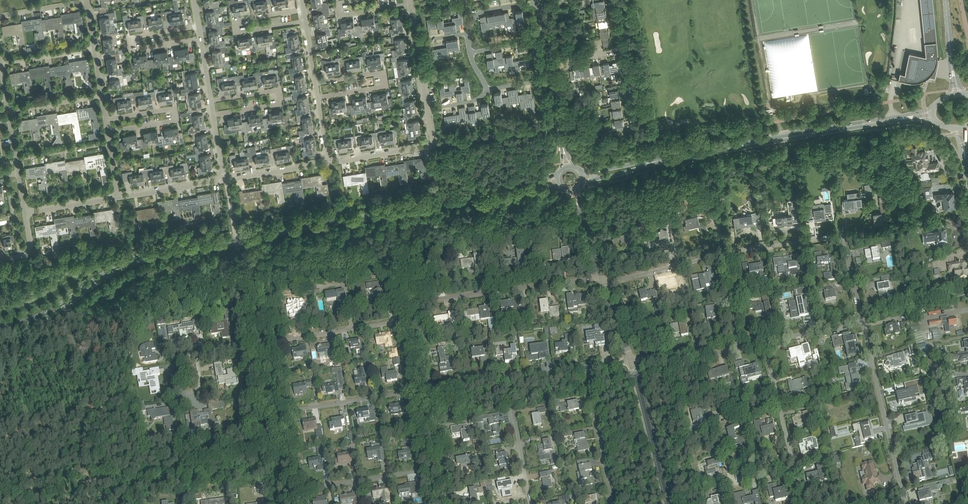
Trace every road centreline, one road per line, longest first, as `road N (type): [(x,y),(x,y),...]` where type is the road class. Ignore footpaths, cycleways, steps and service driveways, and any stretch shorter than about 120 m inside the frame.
road 1 (tertiary): [(0,331),(57,312),(116,272),(169,253),(560,188)]
road 2 (tertiary): [(557,176),(145,254),(54,308),(0,327)]
road 3 (tertiary): [(644,164),(899,119)]
road 4 (residential): [(420,317),(420,301),(601,276)]
road 5 (residential): [(905,503),(862,319)]
road 6 (residential): [(303,9),(233,20),(235,33),(305,22)]
road 7 (residential): [(108,132),(177,121),(174,108),(106,119)]
road 8 (residential): [(211,101),(279,90),(281,104),(214,114)]
road 9 (residential): [(199,26),(131,37),(133,49),(201,38)]
road 10 (residential): [(285,410),(432,388)]
road 11 (residential): [(274,342),(420,317)]
road 12 (residential): [(315,83),(380,72),(383,87),(318,98)]
road 13 (residential): [(667,503),(629,362)]
road 14 (residential): [(299,490),(440,467)]
road 15 (residential): [(433,146),(411,6)]
road 16 (residential): [(611,503),(584,366)]
road 17 (residential): [(526,503),(503,377)]
road 18 (residential): [(604,284),(722,254)]

